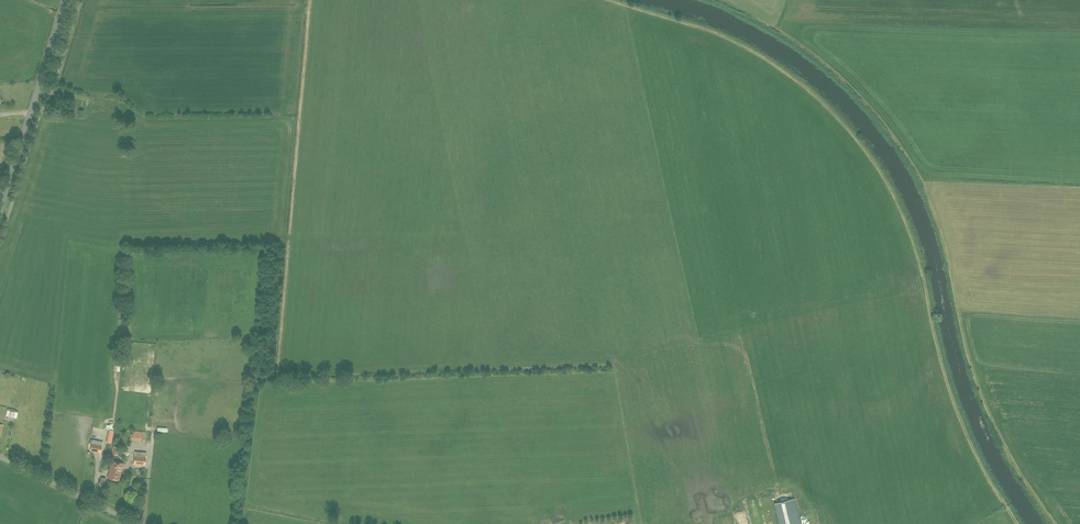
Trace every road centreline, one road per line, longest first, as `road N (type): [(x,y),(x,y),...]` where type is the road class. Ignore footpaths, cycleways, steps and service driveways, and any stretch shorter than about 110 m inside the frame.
road 1 (track): [(1019,523),(959,413),(920,256),(870,153),(814,92),(749,48),(612,0)]
road 2 (tertiary): [(0,211),(66,0)]
road 3 (unclassified): [(136,523),(0,456)]

